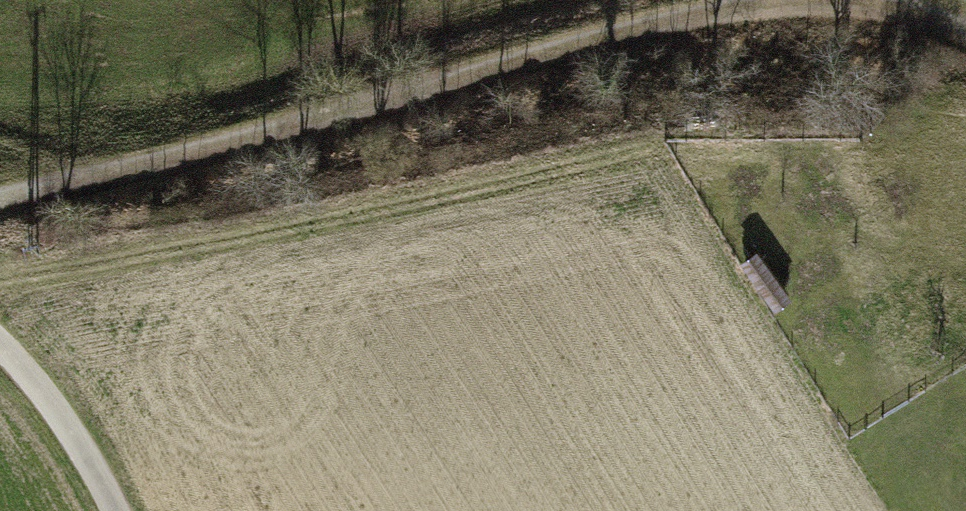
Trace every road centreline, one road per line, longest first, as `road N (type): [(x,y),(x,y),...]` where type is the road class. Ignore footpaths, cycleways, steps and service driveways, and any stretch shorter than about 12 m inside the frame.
road 1 (track): [(0,199),(147,153),(334,113),(662,10),(834,0)]
road 2 (unclassified): [(109,510),(68,434),(0,355)]

